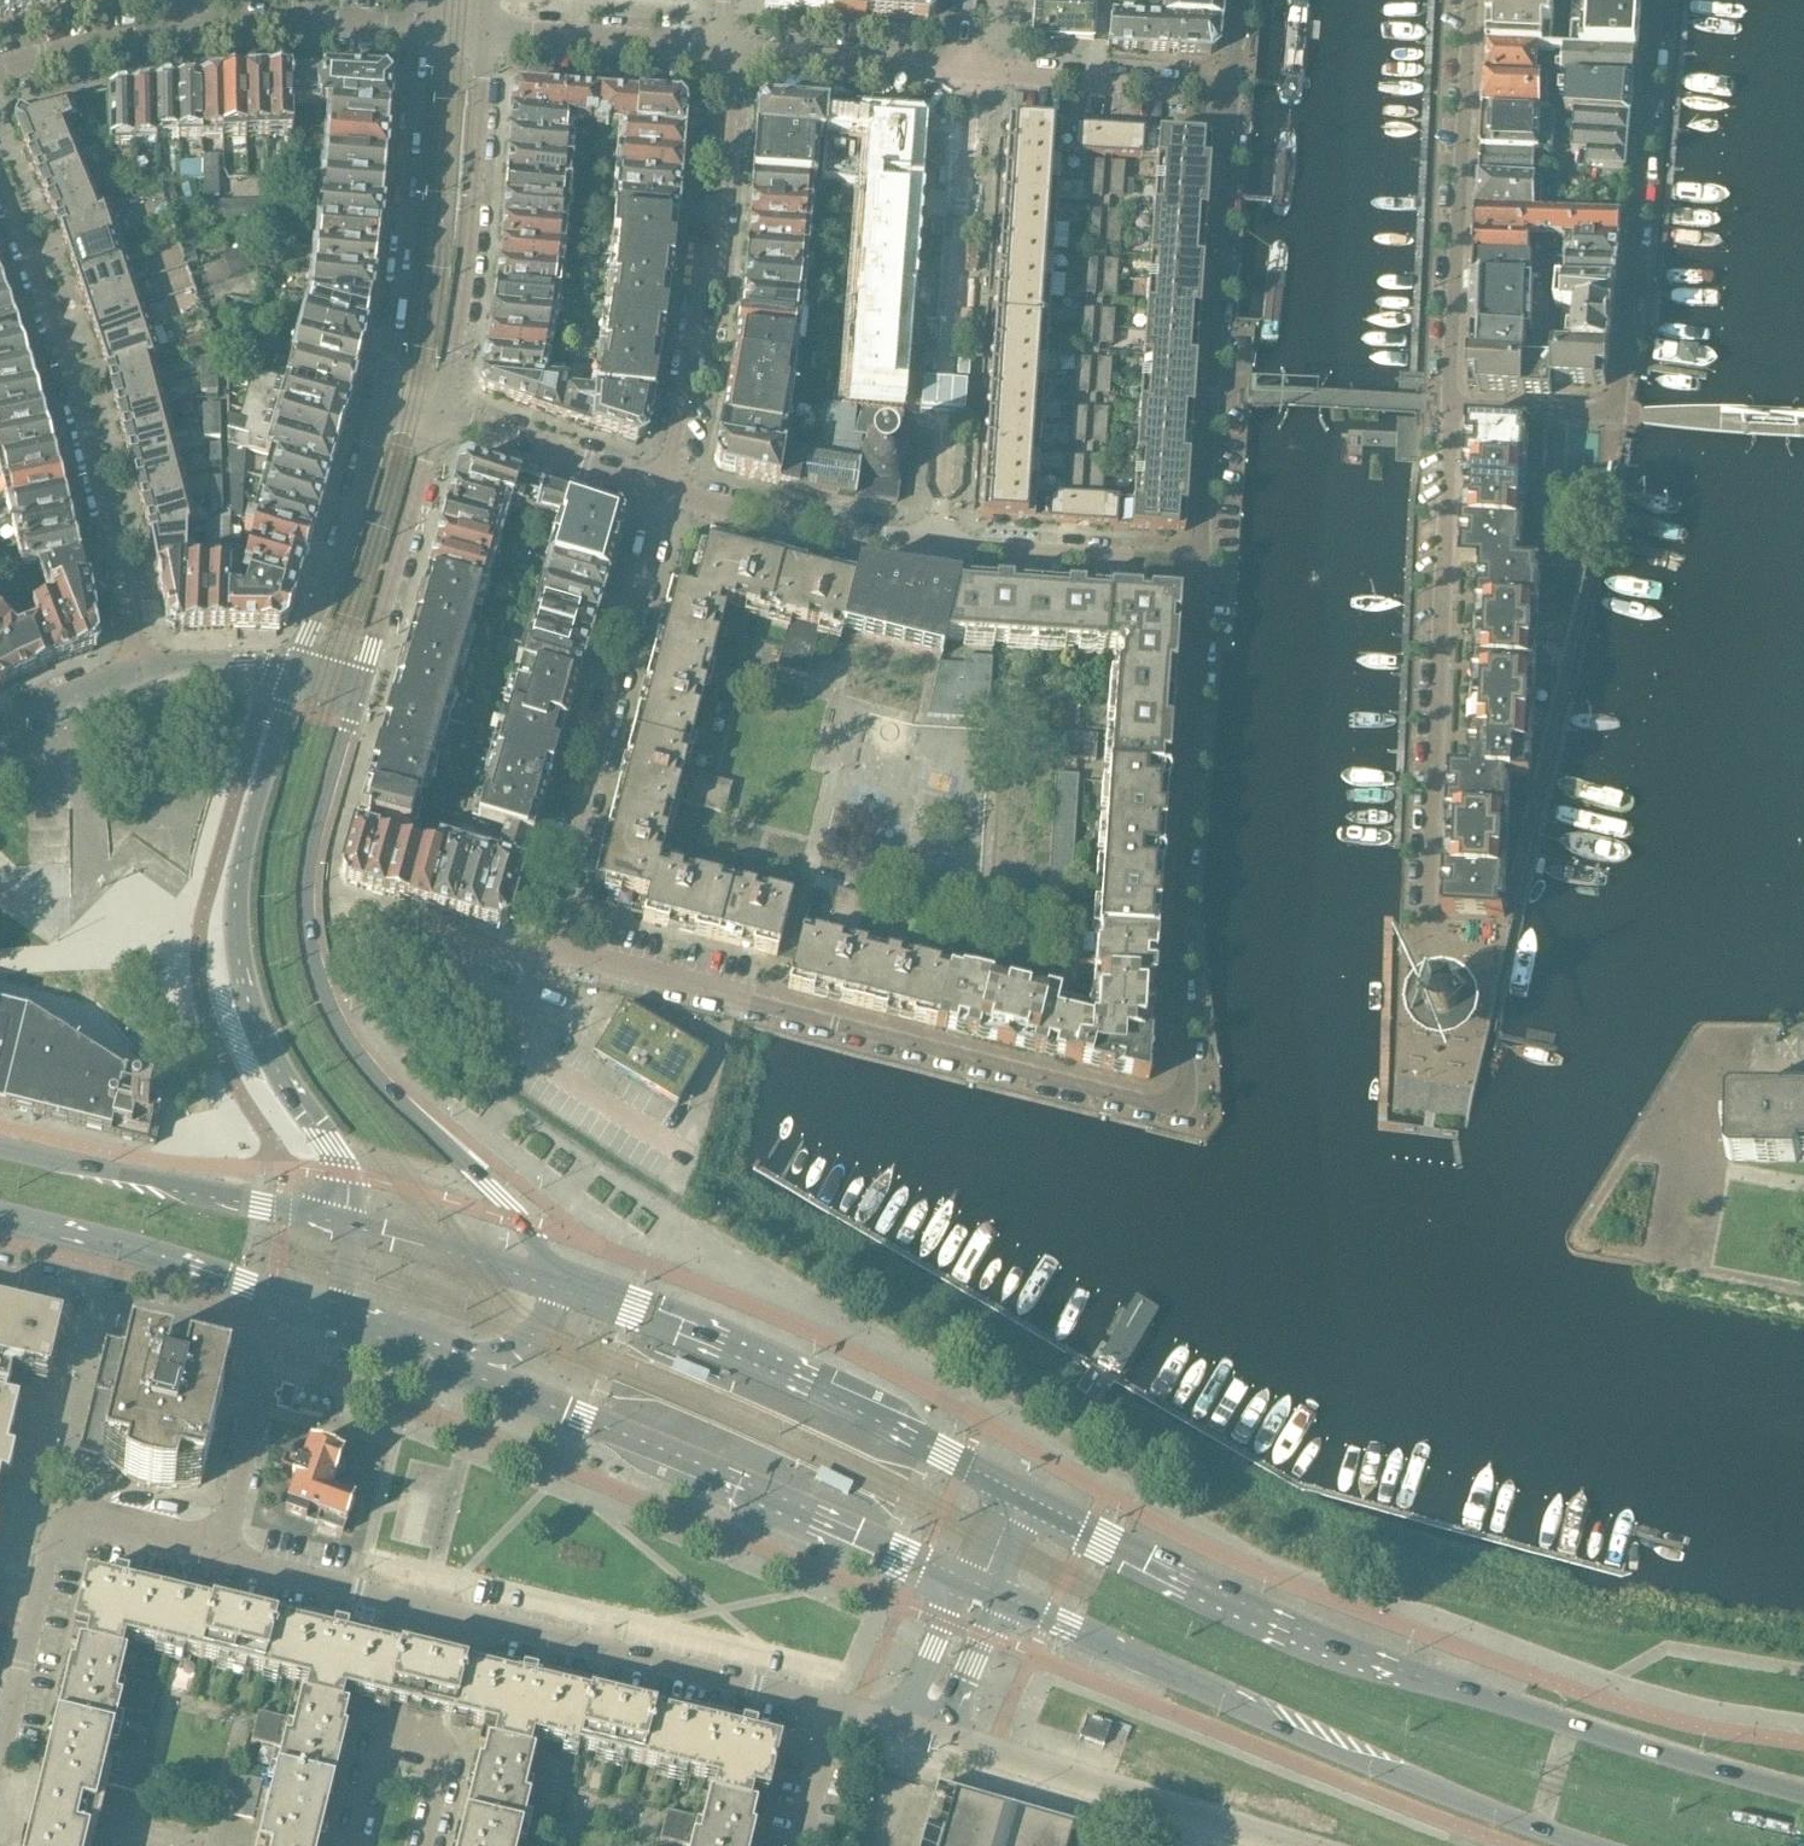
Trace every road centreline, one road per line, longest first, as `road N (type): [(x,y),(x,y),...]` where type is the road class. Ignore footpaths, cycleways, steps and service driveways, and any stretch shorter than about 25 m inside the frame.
road 1 (residential): [(1198,563),(1171,955),(1185,1080),(1175,1101),(1137,1102),(584,959),(542,959)]
road 2 (secondary): [(1803,1796),(1341,1653),(1243,1615),(1018,1497)]
road 3 (residential): [(564,1286),(522,1223),(381,1083),(331,1011),(312,960),(308,855),(358,684)]
road 4 (secondary): [(1000,1597),(1360,1761),(1586,1845)]
road 5 (secondary): [(433,1352),(853,1539),(965,1581)]
road 6 (residential): [(1657,0),(1614,414),(1452,409)]
road 7 (residential): [(0,183),(62,355),(144,671)]
road 8 (secondary): [(1018,1497),(842,1406),(564,1286)]
road 9 (residential): [(1452,409),(1427,908)]
road 10 (residential): [(542,959),(664,490)]
road 11 (residential): [(937,545),(969,72)]
road 12 (residential): [(1231,91),(1198,563)]
road 13 (residential): [(226,1549),(263,1388),(252,1360),(227,1341),(0,1283)]
road 14 (residential): [(724,53),(731,83),(717,247),(697,289),(664,490)]
road 15 (unclassified): [(0,1782),(50,1558),(65,1537),(107,1524),(226,1549)]
road 16 (residential): [(1452,409),(1471,0)]
road 17 (unclassified): [(834,1707),(444,1611)]
road 18 (residential): [(441,418),(464,273),(483,33)]
road 19 (residential): [(423,27),(405,251),(382,402)]
road 20 (secondary): [(0,1224),(340,1315)]
road 21 (secondary): [(343,1226),(0,1153)]
road 22 (residential): [(232,951),(256,1046),(328,1171),(343,1226)]
road 23 (residential): [(292,668),(232,903),(232,951)]
road 24 (residential): [(382,402),(341,556),(292,668)]
road 25 (residential): [(358,684),(441,418)]
road 26 (residential): [(664,490),(937,545)]
road 27 (unclassified): [(1200,1817),(943,1738)]
road 28 (residential): [(969,72),(1231,91)]
road 29 (residential): [(937,545),(1198,563)]
road 30 (residential): [(176,30),(423,27)]
road 31 (residential): [(724,53),(969,72)]
road 32 (residential): [(483,33),(724,53)]
road 33 (residential): [(441,418),(664,490)]
road 34 (residential): [(232,951),(0,963)]
road 35 (secondary): [(564,1286),(343,1226)]
road 36 (unclassified): [(444,1611),(254,1569),(226,1549)]
road 37 (residential): [(542,959),(365,914)]
road 38 (residential): [(0,68),(176,30)]
road 39 (residential): [(433,1352),(508,1349),(526,1340),(564,1286)]
road 40 (unclassified): [(965,1581),(900,1726)]
road 41 (residential): [(0,729),(144,671)]
road 42 (unclassified): [(943,1738),(1000,1597)]
road 43 (residential): [(144,671),(243,661),(292,668)]
road 44 (residential): [(415,1733),(380,1742),(354,1845)]
road 45 (residential): [(834,1707),(800,1845)]
road 46 (residential): [(444,1611),(415,1733)]

